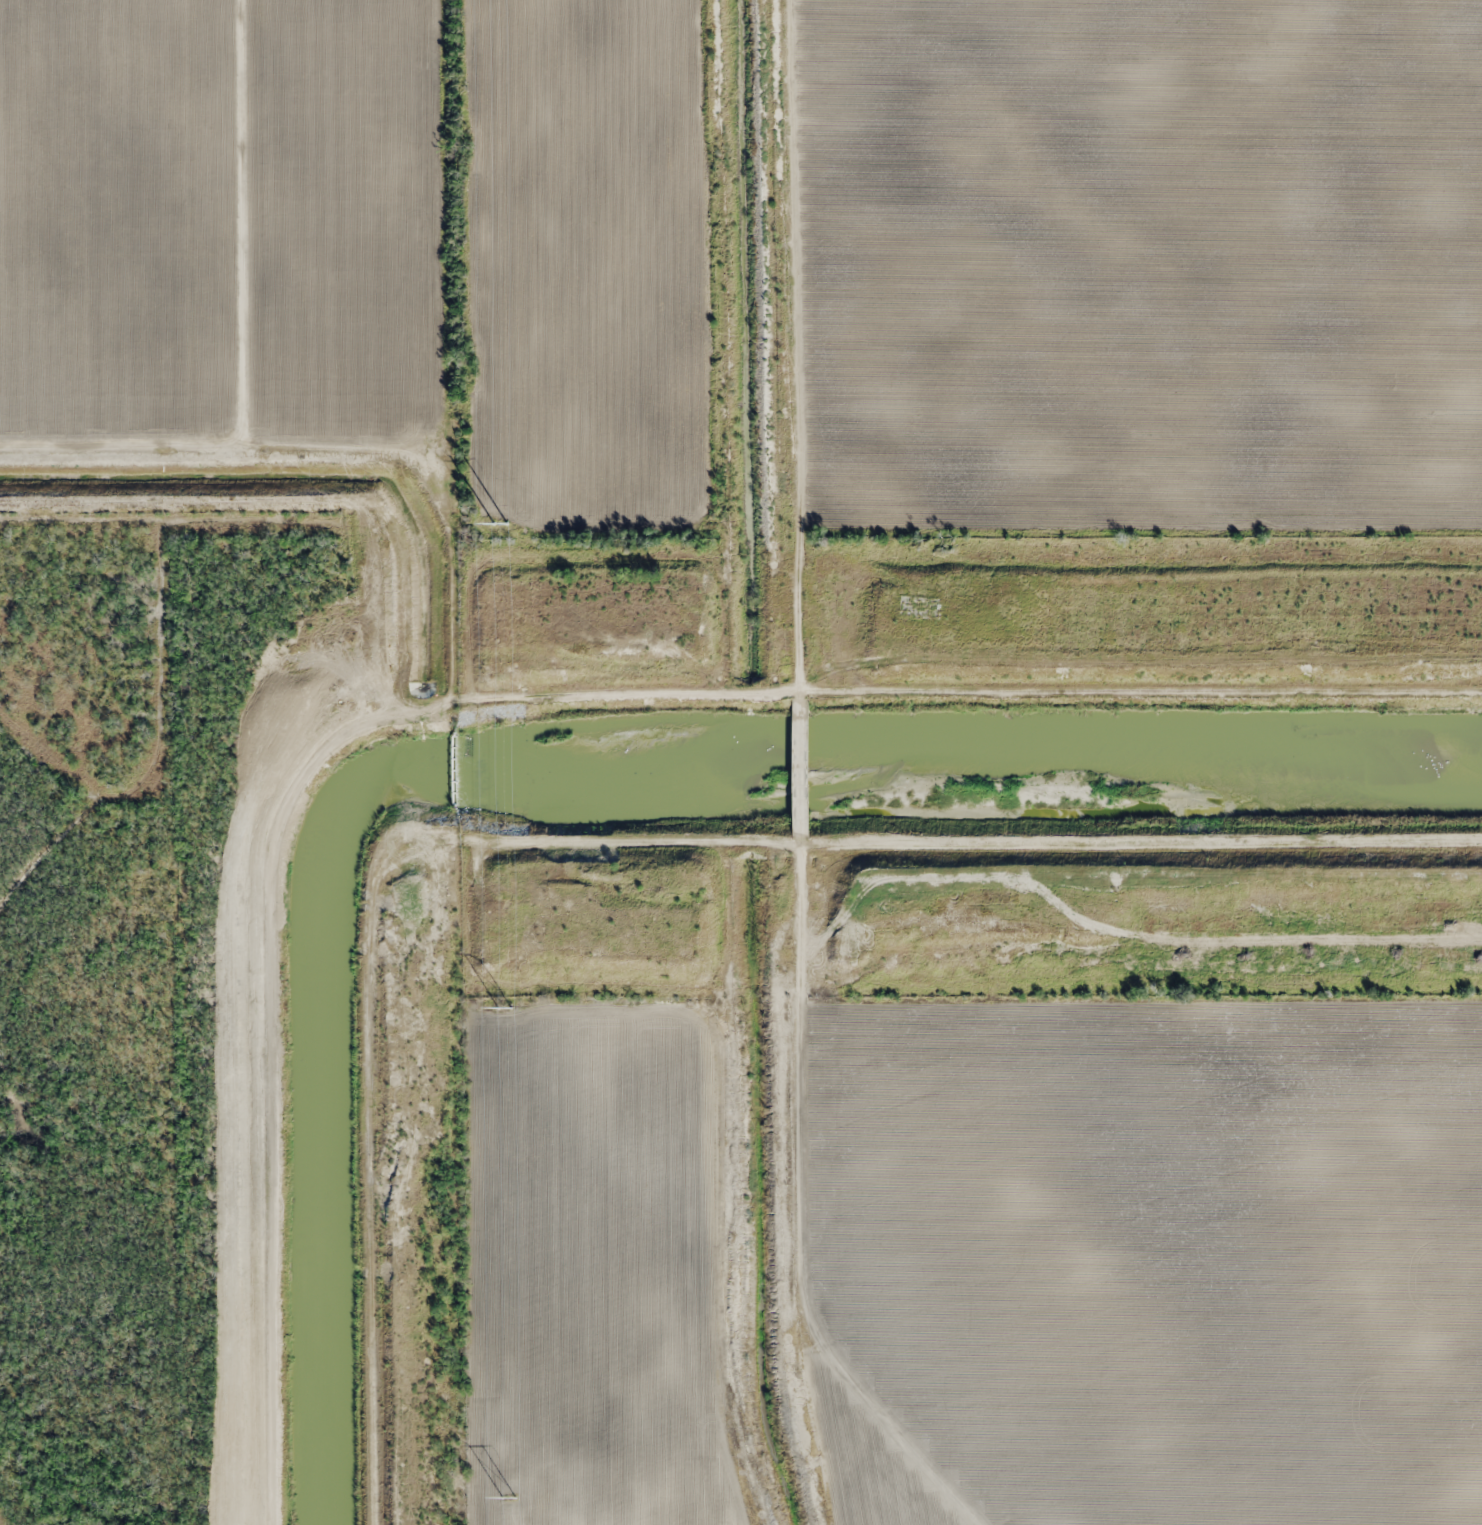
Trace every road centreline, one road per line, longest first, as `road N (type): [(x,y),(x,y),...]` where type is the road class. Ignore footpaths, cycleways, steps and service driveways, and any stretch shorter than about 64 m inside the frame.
road 1 (track): [(234,0),(238,440)]
road 2 (track): [(0,443),(238,440),(413,452)]

